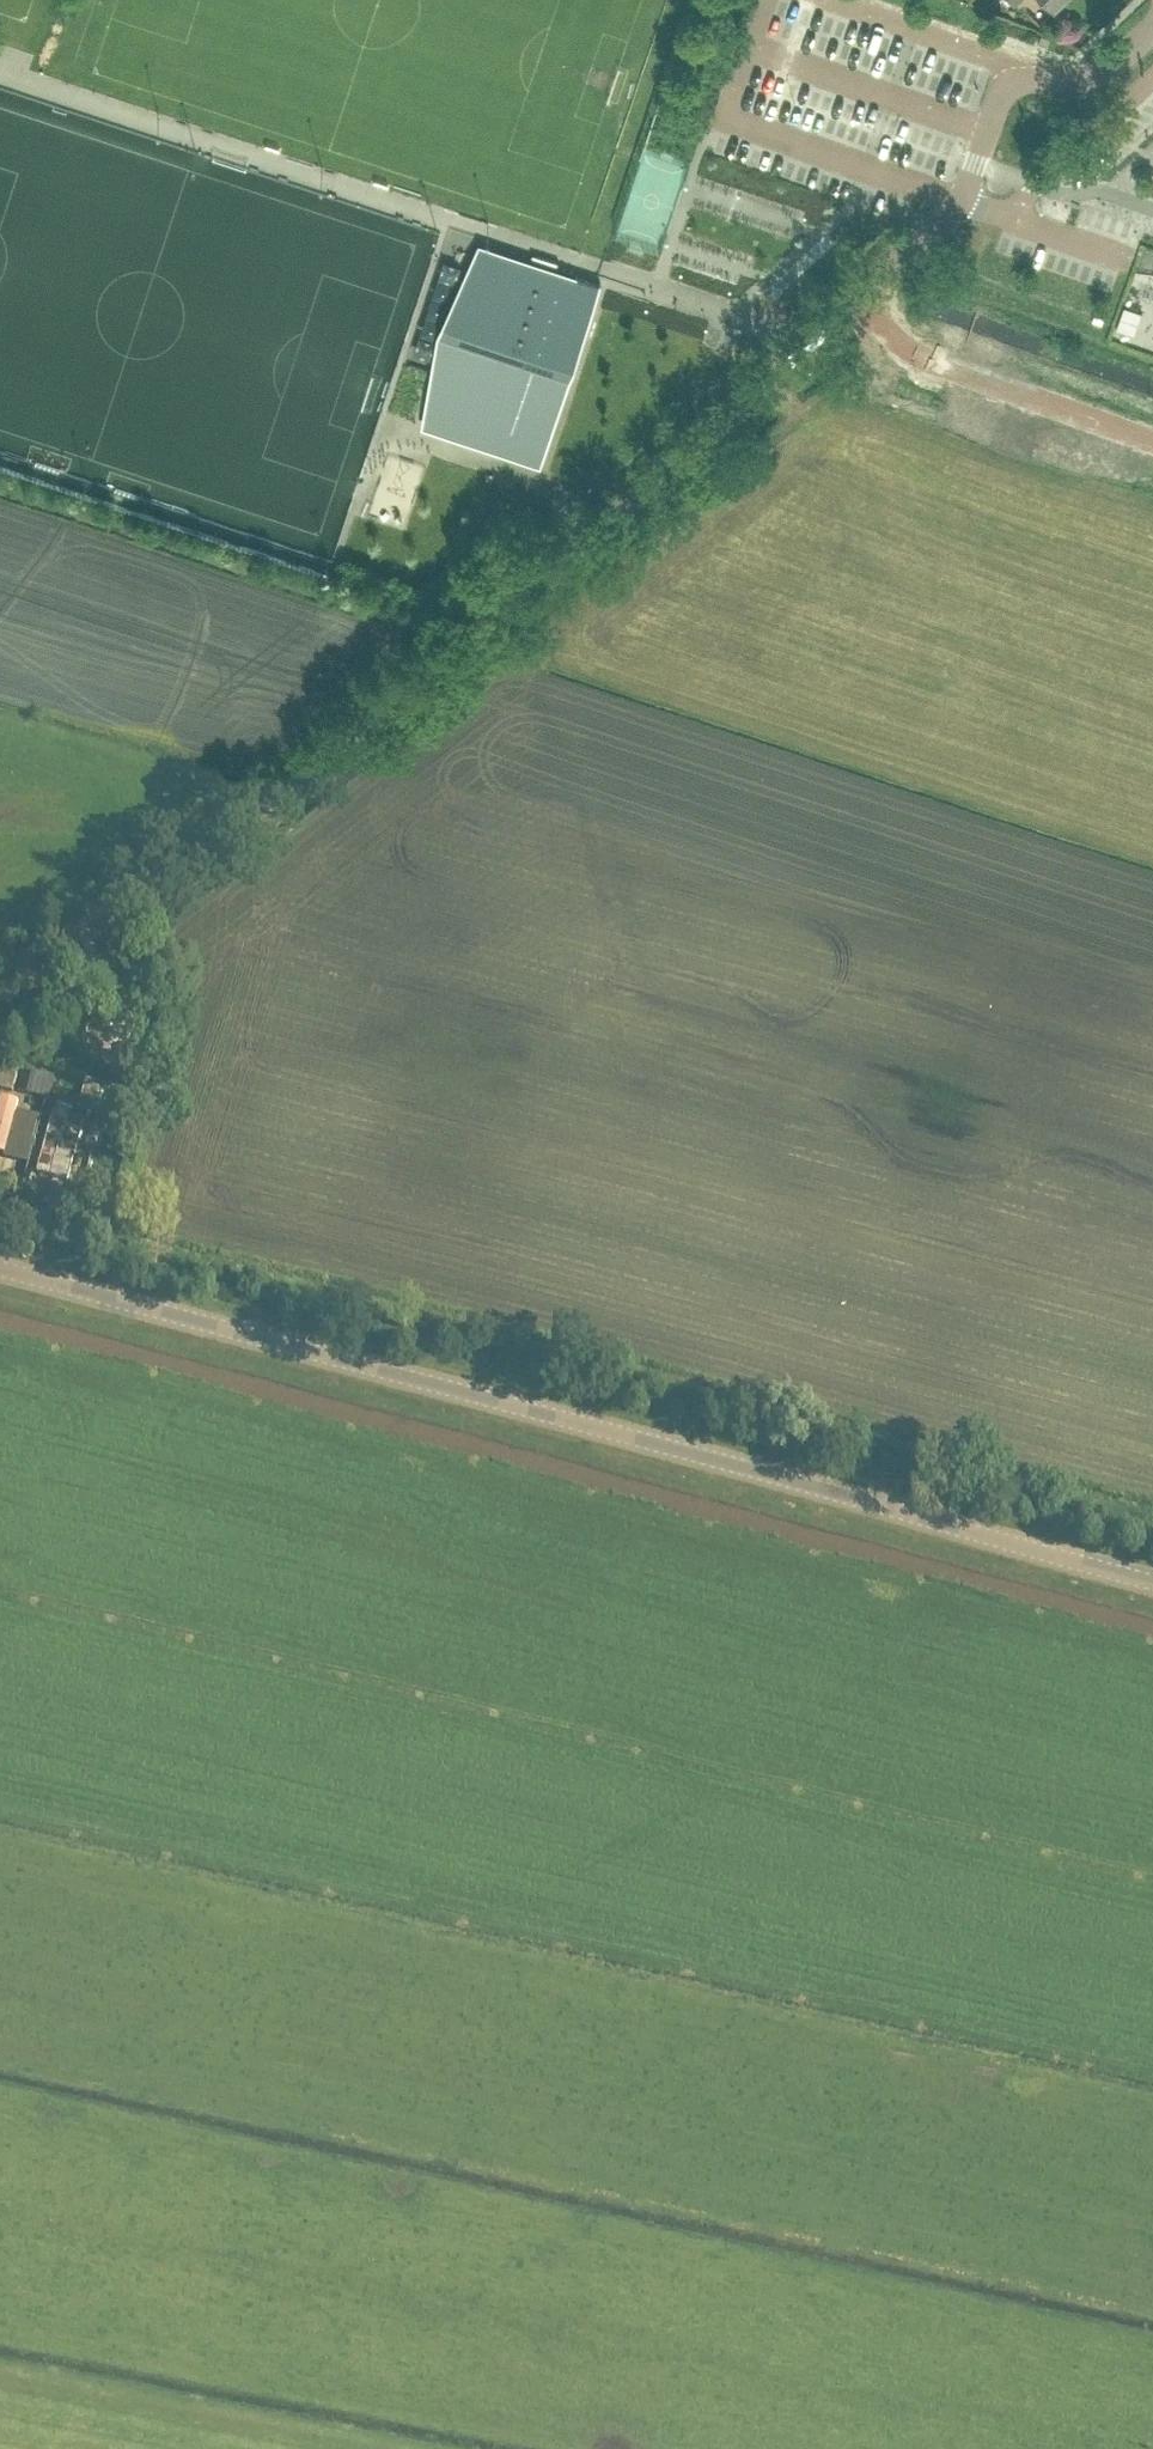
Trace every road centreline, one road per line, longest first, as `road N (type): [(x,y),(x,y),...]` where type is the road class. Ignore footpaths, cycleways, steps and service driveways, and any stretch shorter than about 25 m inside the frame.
road 1 (unclassified): [(1152,1586),(0,1279)]
road 2 (unclassified): [(0,979),(180,874),(596,533),(859,300)]
road 3 (residential): [(859,300),(917,354),(1152,440)]
road 4 (unclassified): [(961,199),(1005,88),(1103,72),(1152,27)]
road 5 (unclassified): [(961,199),(1005,215),(1152,78)]
road 6 (unclassified): [(859,300),(961,199)]

